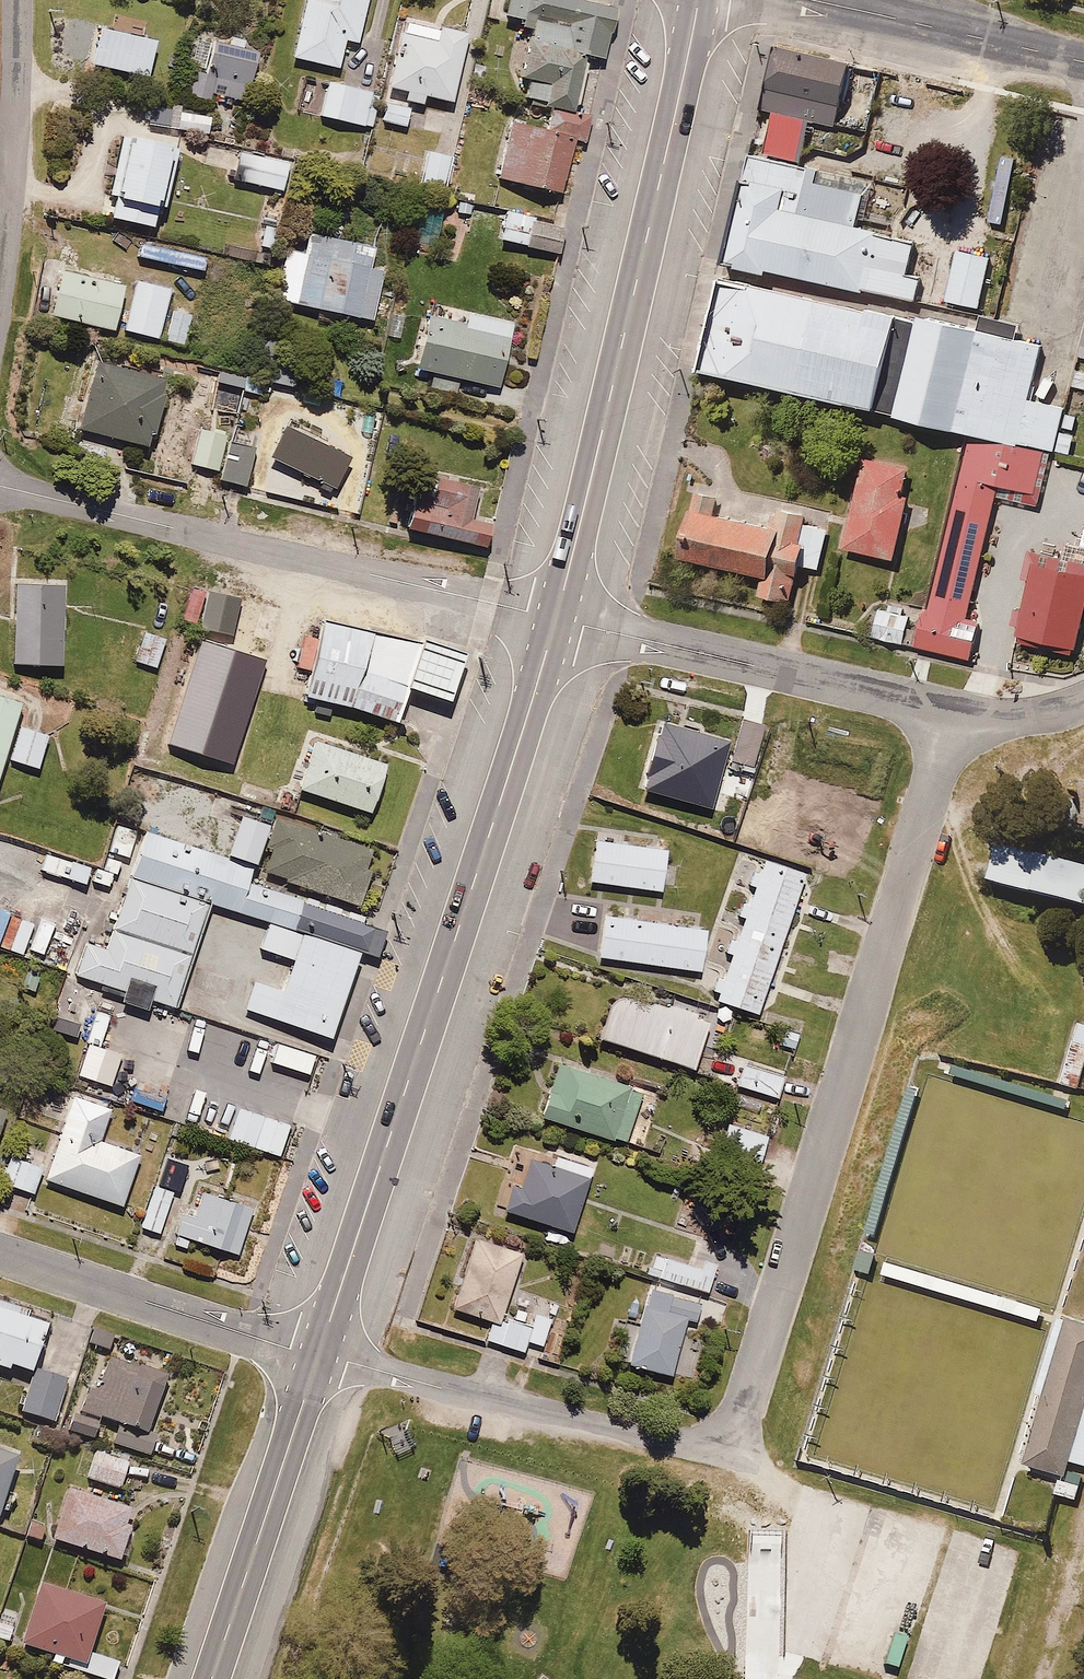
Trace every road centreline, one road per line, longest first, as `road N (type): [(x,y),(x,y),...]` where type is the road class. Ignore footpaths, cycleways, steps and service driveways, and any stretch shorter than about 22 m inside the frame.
road 1 (primary): [(557,619),(317,1356)]
road 2 (residential): [(724,1443),(739,1420),(955,717)]
road 3 (primary): [(698,0),(692,56),(557,619)]
road 4 (residential): [(0,487),(557,619)]
road 5 (residential): [(724,1443),(677,1444),(317,1356)]
road 6 (residential): [(557,619),(955,717)]
road 7 (primary): [(317,1356),(212,1678)]
road 8 (residential): [(317,1356),(0,1256)]
road 9 (residential): [(17,0),(0,280)]
road 10 (tertiary): [(1083,62),(812,0)]
road 11 (residential): [(955,717),(1029,716),(1083,700)]

